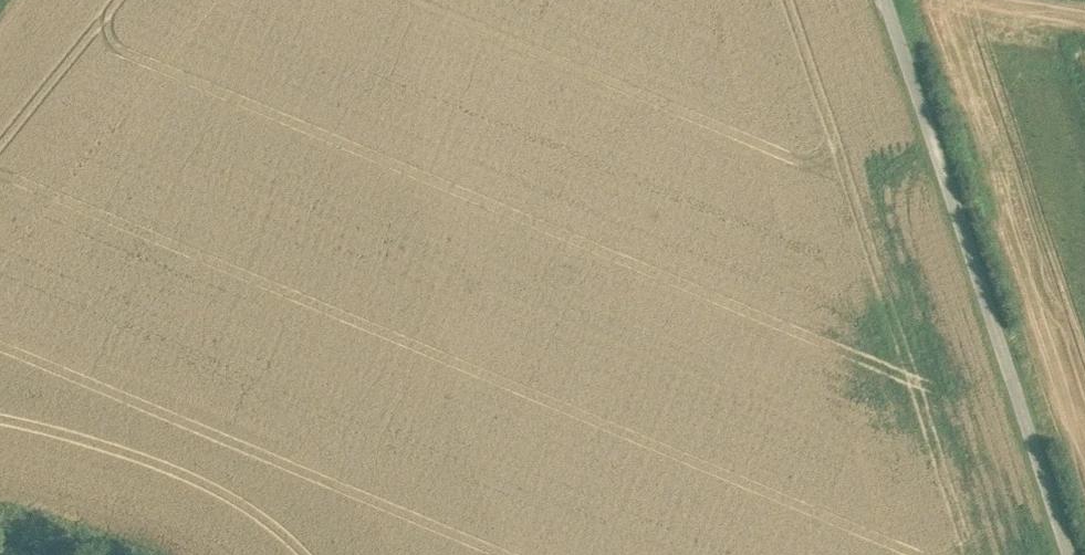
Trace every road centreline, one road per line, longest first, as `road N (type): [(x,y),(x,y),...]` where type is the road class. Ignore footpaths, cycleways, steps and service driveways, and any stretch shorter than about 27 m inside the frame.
road 1 (track): [(882,0),(1075,554)]

